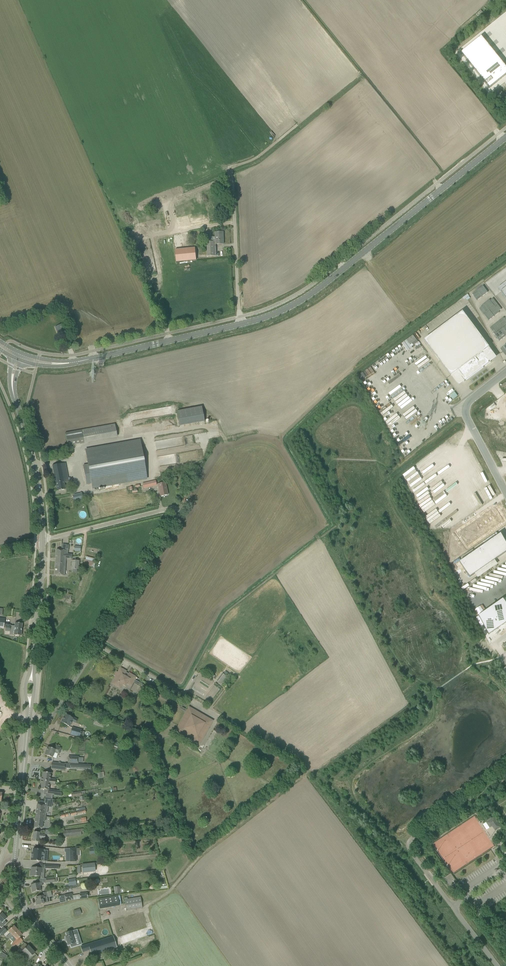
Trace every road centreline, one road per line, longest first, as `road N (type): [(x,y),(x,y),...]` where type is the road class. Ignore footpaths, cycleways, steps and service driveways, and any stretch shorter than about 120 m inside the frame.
road 1 (tertiary): [(240,325),(325,285),(505,137)]
road 2 (residential): [(96,645),(177,511),(42,540)]
road 3 (track): [(474,664),(390,496),(386,465),(376,461)]
road 4 (track): [(431,693),(401,669),(362,602),(342,552),(351,530)]
road 5 (tertiary): [(71,363),(240,325)]
road 6 (residential): [(96,645),(234,725)]
road 7 (tertiary): [(42,540),(38,487),(12,384)]
road 8 (residential): [(240,325),(232,178)]
road 9 (unclassified): [(505,372),(470,399),(467,413),(505,493)]
road 10 (tertiary): [(15,856),(28,718)]
road 11 (tertiary): [(32,669),(42,540)]
road 12 (tertiary): [(66,965),(27,917),(15,856)]
road 13 (track): [(353,779),(427,725),(431,693)]

